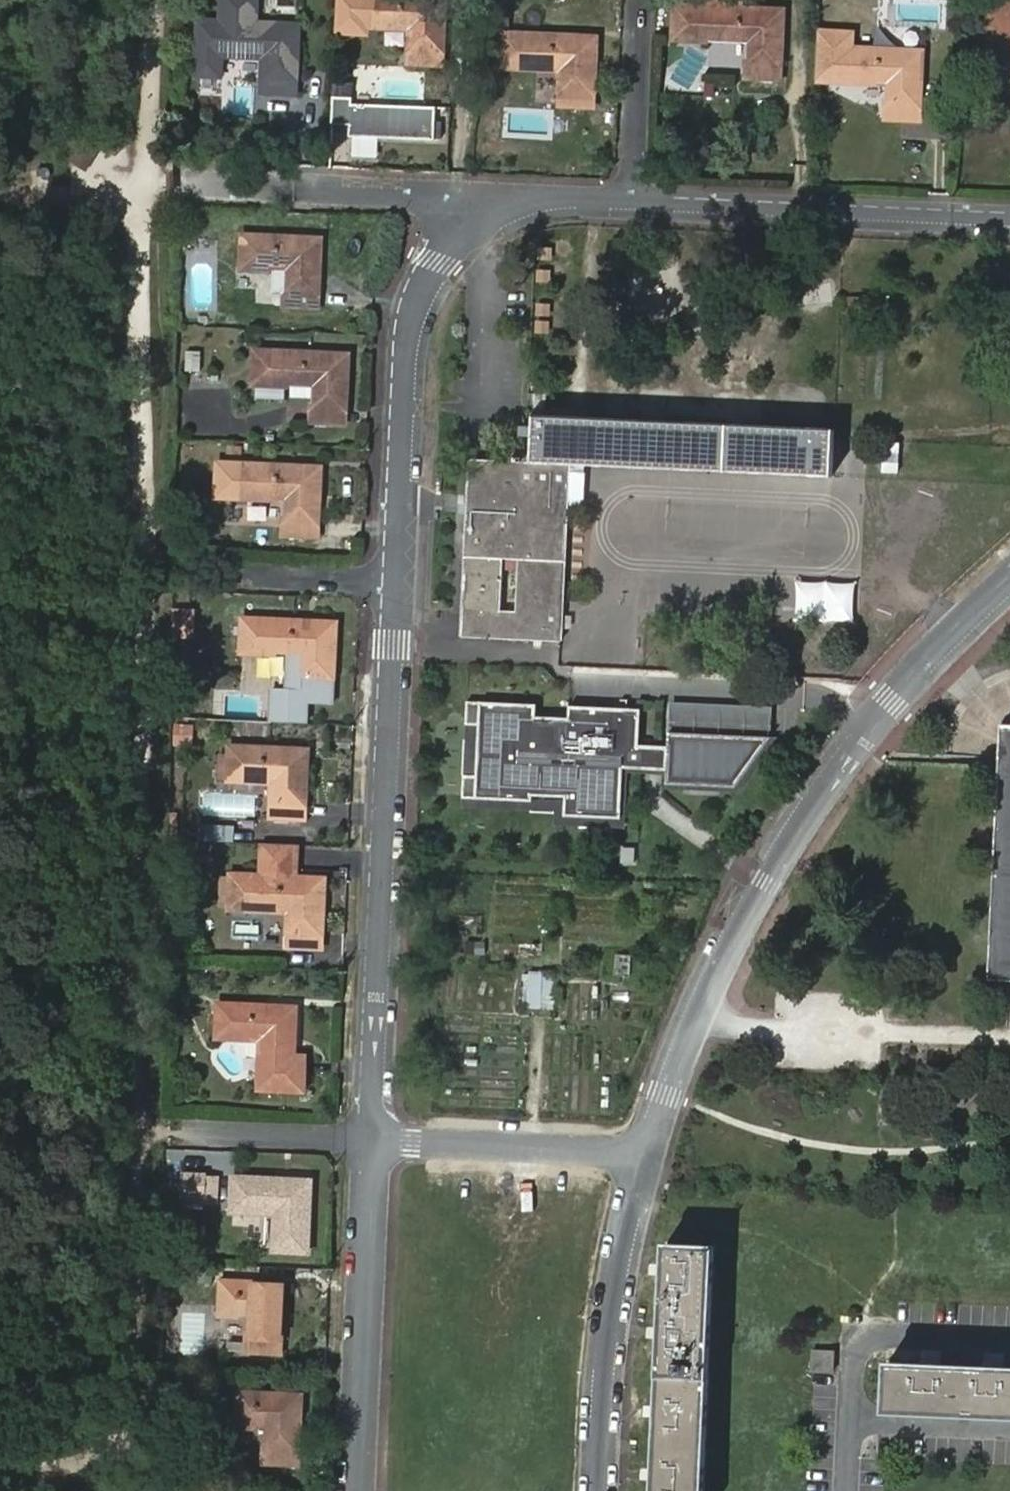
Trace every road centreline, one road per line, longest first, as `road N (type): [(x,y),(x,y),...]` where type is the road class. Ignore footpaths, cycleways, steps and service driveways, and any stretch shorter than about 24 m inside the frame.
road 1 (residential): [(1009,576),(858,742),(767,883),(649,1152)]
road 2 (residential): [(375,1144),(397,584)]
road 3 (residential): [(397,584),(410,305),(467,235),(493,222)]
road 4 (residential): [(629,203),(1009,224)]
road 5 (residential): [(375,1144),(360,1490)]
road 6 (residential): [(601,1490),(612,1320),(649,1152)]
road 7 (residential): [(493,222),(446,188),(169,182)]
road 8 (unclassified): [(649,1152),(375,1144)]
road 9 (residential): [(629,203),(640,0)]
road 10 (unclassified): [(375,1144),(182,1129)]
road 11 (residential): [(397,584),(222,574)]
road 12 (residential): [(1009,1343),(854,1336)]
road 13 (residential): [(847,1490),(854,1336)]
road 14 (residential): [(493,222),(629,203)]

